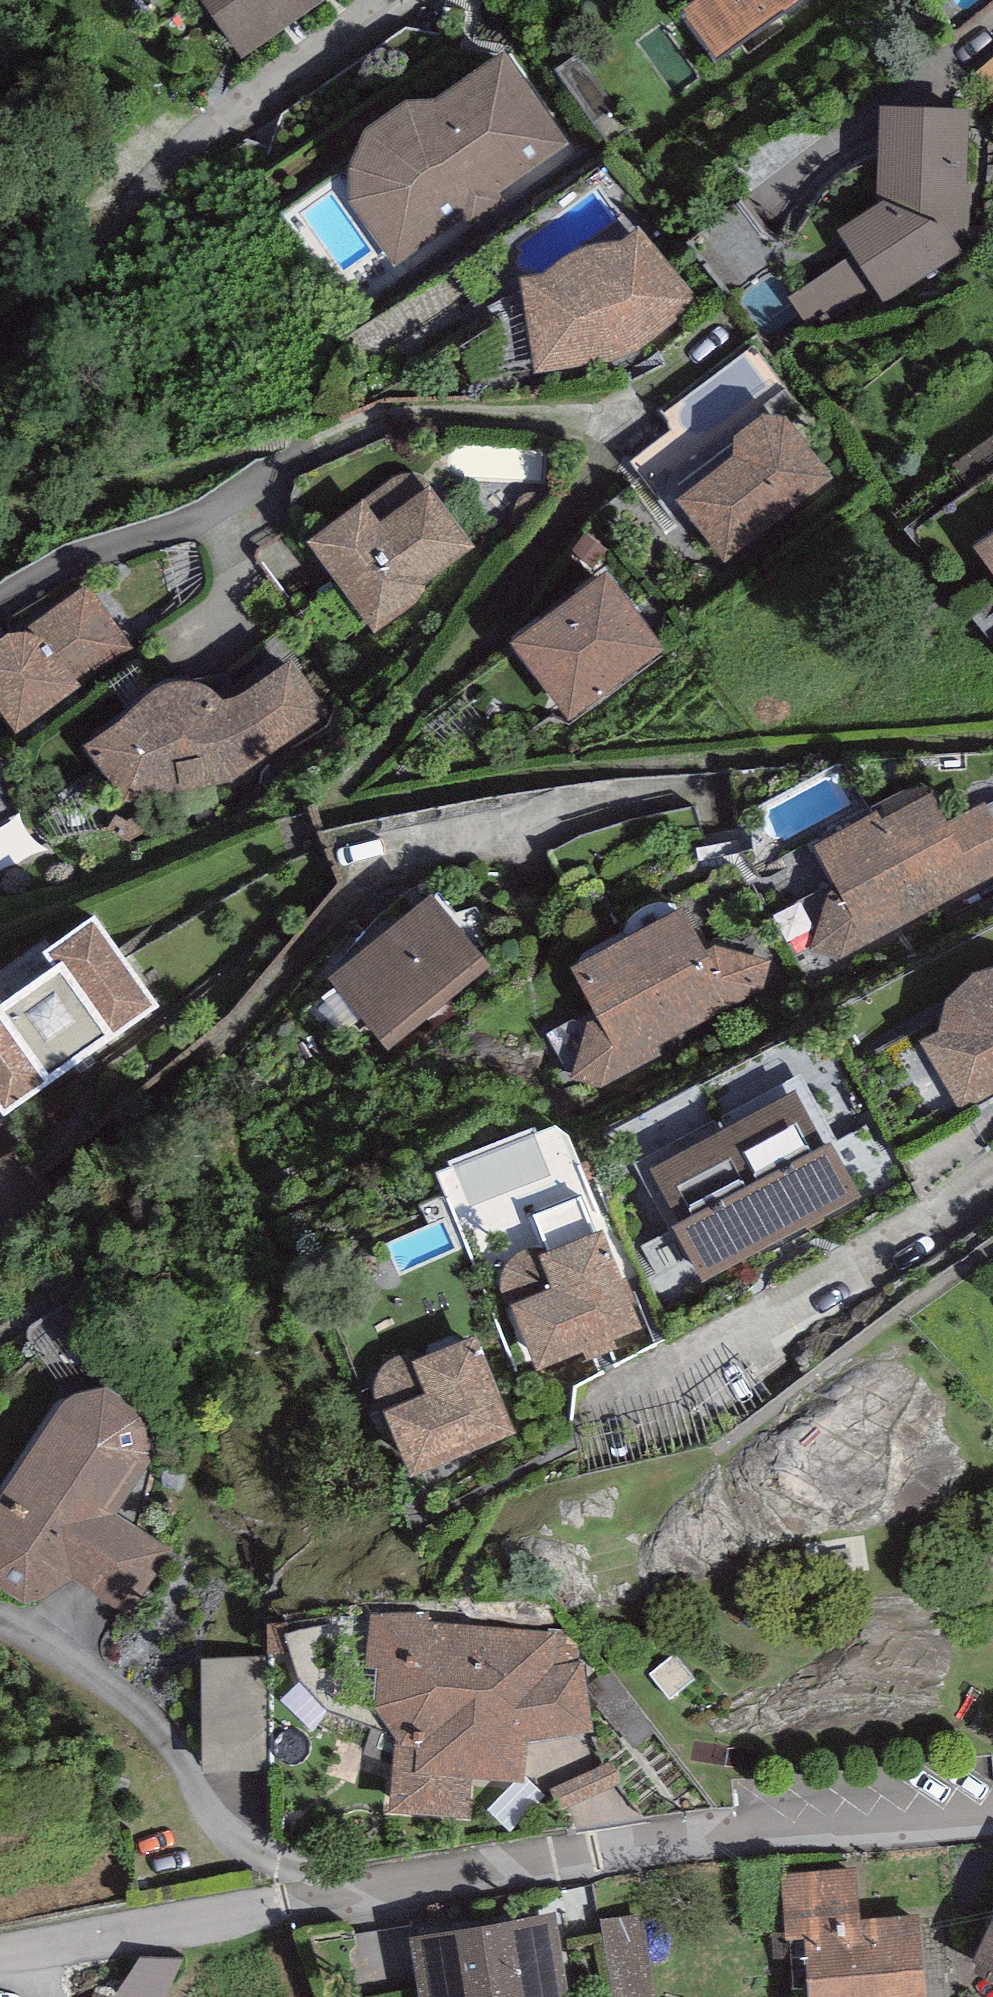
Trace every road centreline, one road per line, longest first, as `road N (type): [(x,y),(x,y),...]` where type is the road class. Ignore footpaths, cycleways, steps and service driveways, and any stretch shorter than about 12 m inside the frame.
road 1 (residential): [(992,1809),(341,1892),(0,1963)]
road 2 (residential): [(0,619),(63,575),(374,426),(512,416),(568,424),(606,455)]
road 3 (residential): [(391,0),(198,144),(0,327)]
road 4 (residential): [(597,1405),(992,1178)]

